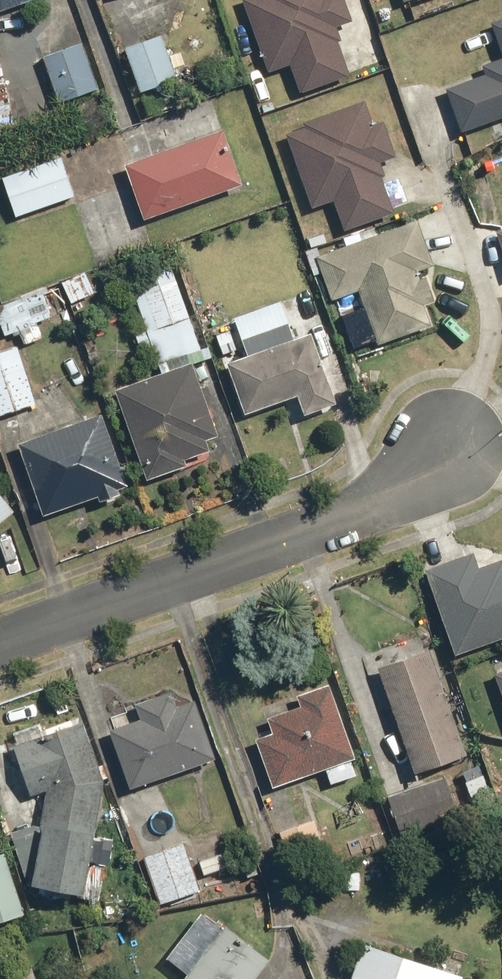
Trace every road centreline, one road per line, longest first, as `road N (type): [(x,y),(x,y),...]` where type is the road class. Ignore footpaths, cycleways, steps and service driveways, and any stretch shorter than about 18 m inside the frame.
road 1 (residential): [(455,444),(370,504),(0,643)]

